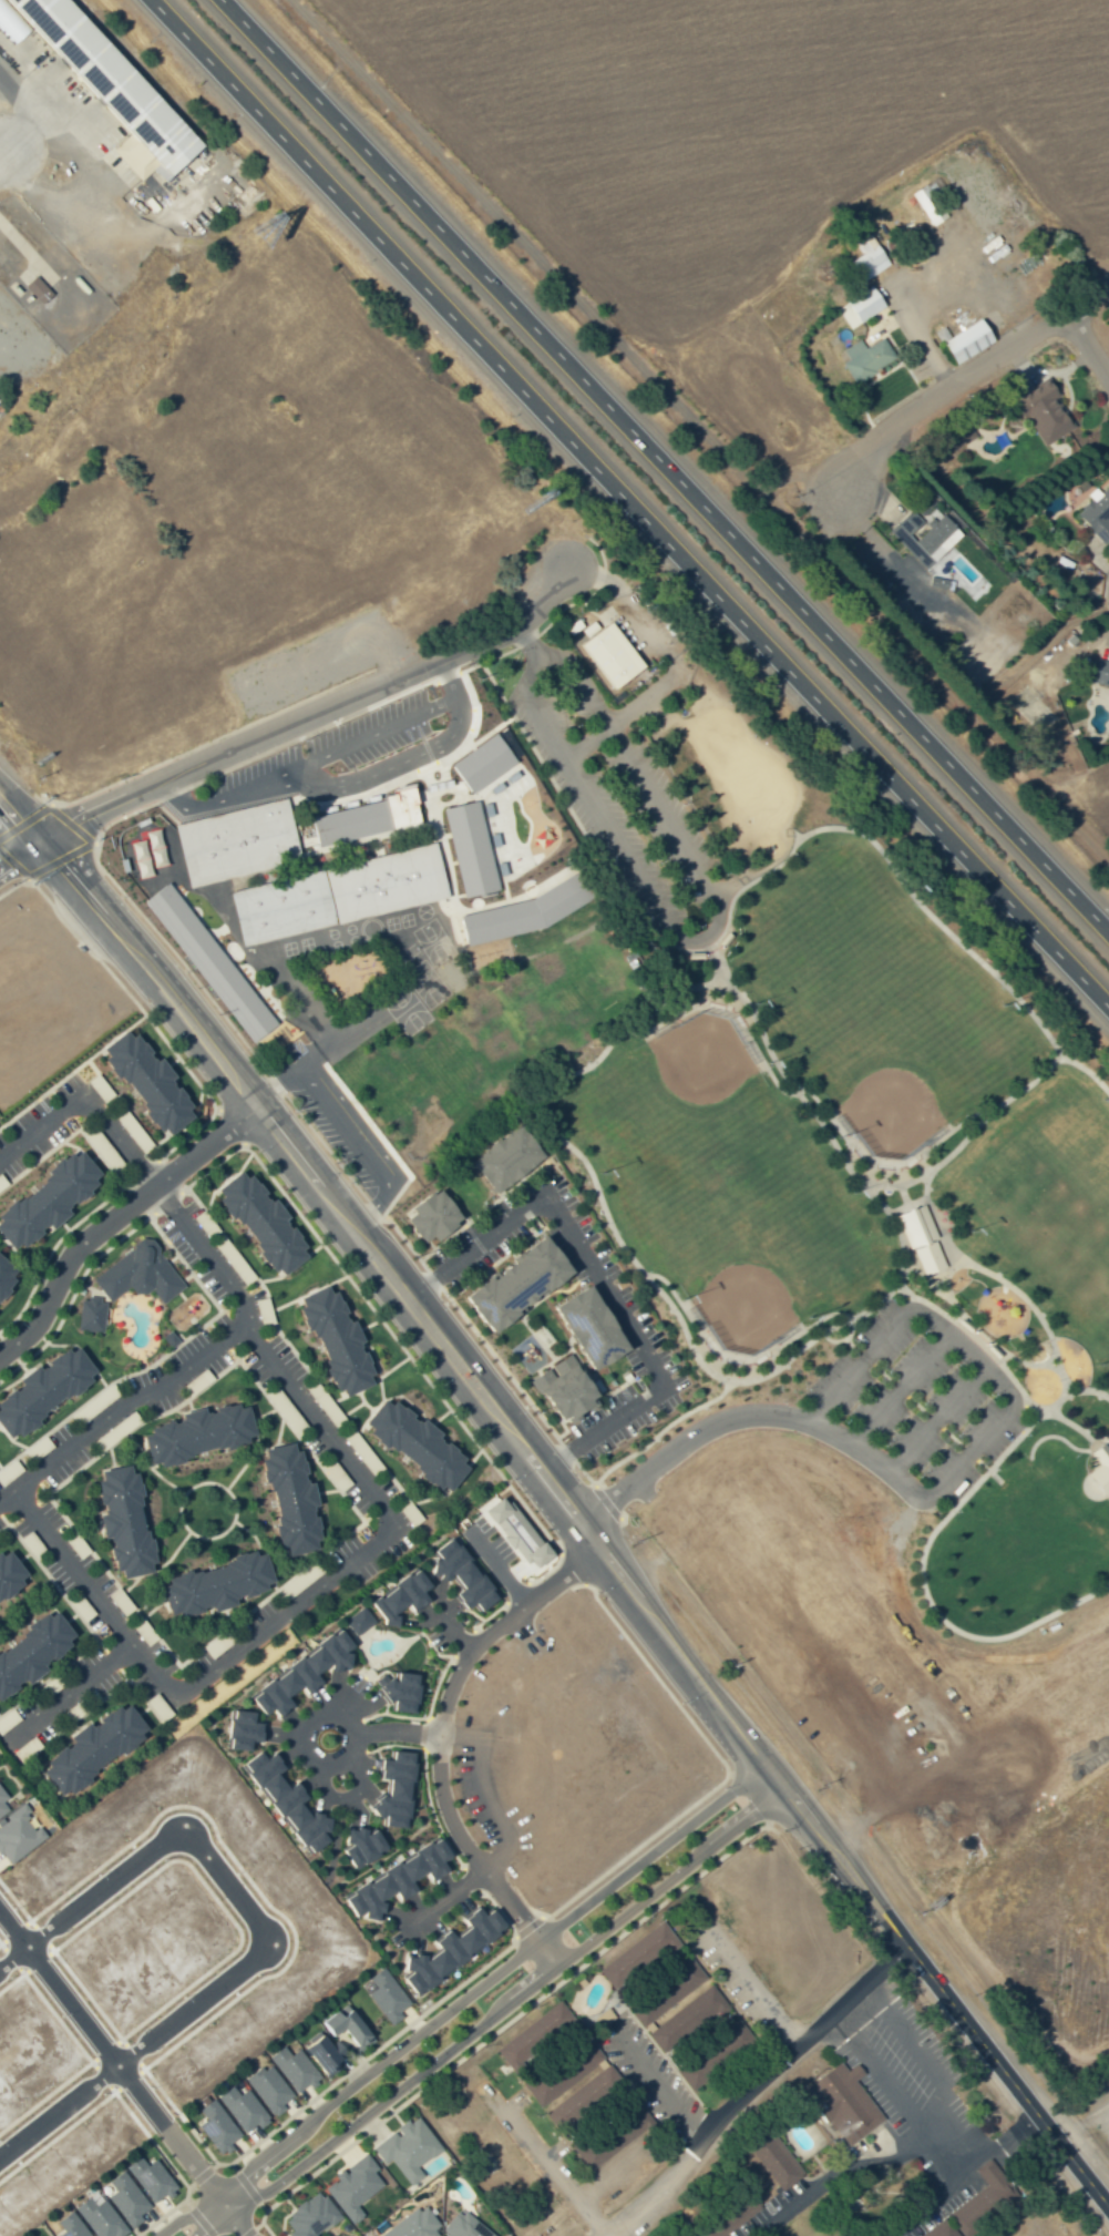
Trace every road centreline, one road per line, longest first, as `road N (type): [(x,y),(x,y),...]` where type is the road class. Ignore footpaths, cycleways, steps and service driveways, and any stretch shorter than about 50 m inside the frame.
road 1 (secondary): [(1108,2210),(583,1520),(0,798)]
road 2 (motorway): [(149,0),(1108,1012)]
road 3 (motorway): [(1108,942),(220,0)]
road 4 (residential): [(764,1764),(297,2135),(157,2235)]
road 5 (residential): [(206,2235),(784,1788)]
road 6 (residential): [(0,1967),(181,1831),(266,1947),(0,2157)]
road 7 (residential): [(37,840),(503,634),(535,610),(567,568)]
road 8 (residential): [(602,1545),(471,1652),(445,1701),(437,1762),(456,1834),(556,1968)]
road 9 (residential): [(904,1944),(738,2092),(678,2179),(609,2235)]
road 10 (residential): [(0,1354),(33,1325),(84,1239),(256,1107)]
road 11 (residential): [(840,484),(1108,289)]
road 12 (residential): [(0,1916),(162,2125)]
road 13 (residential): [(583,1520),(721,1420),(769,1415),(807,1421)]
road 14 (residential): [(162,2125),(248,2235)]

